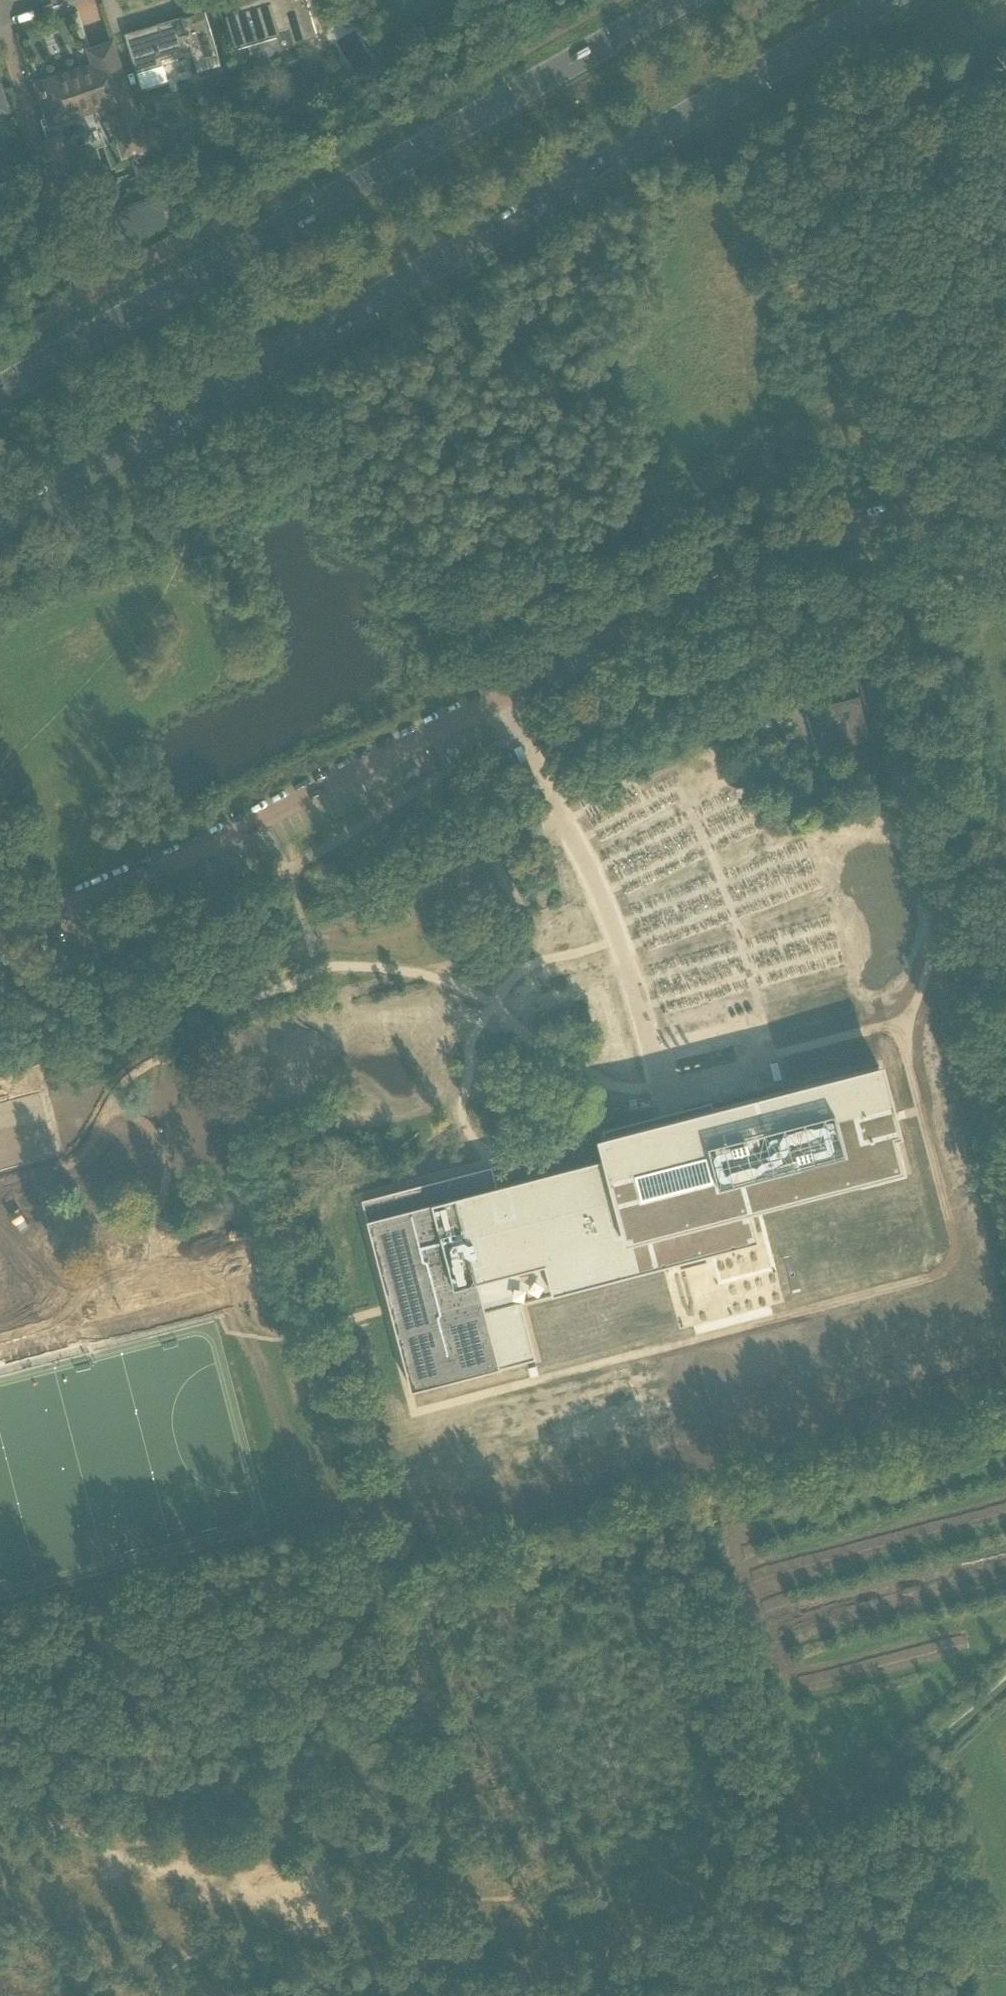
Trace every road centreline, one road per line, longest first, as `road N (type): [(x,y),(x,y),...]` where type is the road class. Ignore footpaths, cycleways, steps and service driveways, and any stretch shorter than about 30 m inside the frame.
road 1 (unclassified): [(0,928),(210,844),(737,578),(843,533),(938,510),(1005,523)]
road 2 (primary): [(0,527),(898,0)]
road 3 (primary): [(689,0),(0,396)]
road 4 (track): [(841,393),(867,524)]

